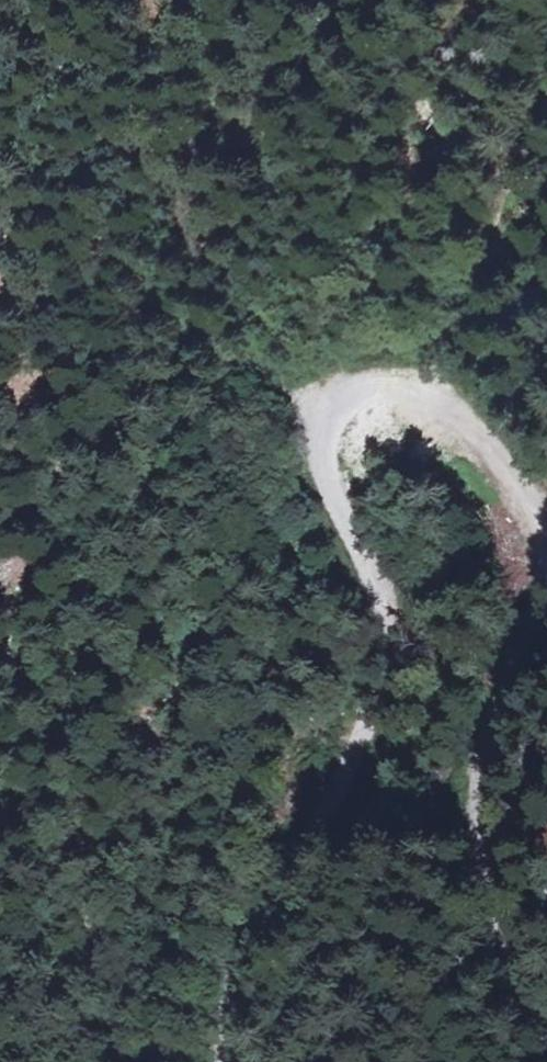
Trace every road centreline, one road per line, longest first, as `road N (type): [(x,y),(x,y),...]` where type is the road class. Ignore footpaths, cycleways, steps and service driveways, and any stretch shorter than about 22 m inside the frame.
road 1 (unclassified): [(391,387),(360,391),(331,428),(345,526),(371,584),(359,670),(301,812),(229,957),(222,1061)]
road 2 (unclassified): [(391,387),(423,397),(462,428),(512,488),(529,559),(517,662),(479,774),(487,880),(511,969),(546,1026)]

